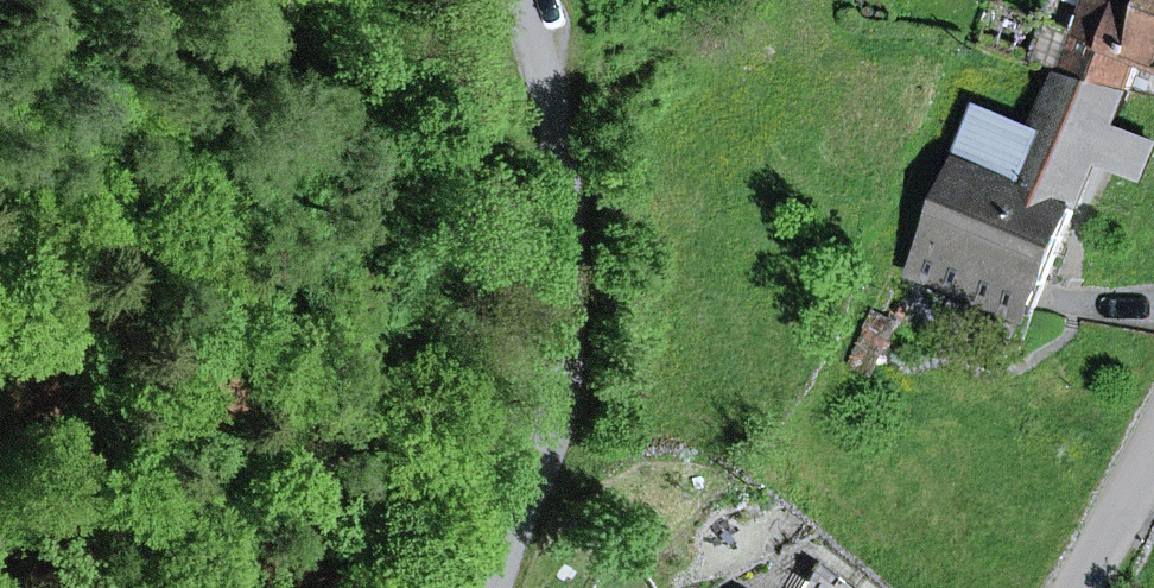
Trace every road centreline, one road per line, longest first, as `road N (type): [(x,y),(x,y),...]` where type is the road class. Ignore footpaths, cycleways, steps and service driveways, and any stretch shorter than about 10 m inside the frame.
road 1 (residential): [(496,587),(568,383),(573,287),(561,110),(522,0)]
road 2 (track): [(429,0),(428,43),(395,138),(377,160),(350,170),(303,152),(278,77),(275,26)]
road 3 (residential): [(1078,587),(1153,450)]

